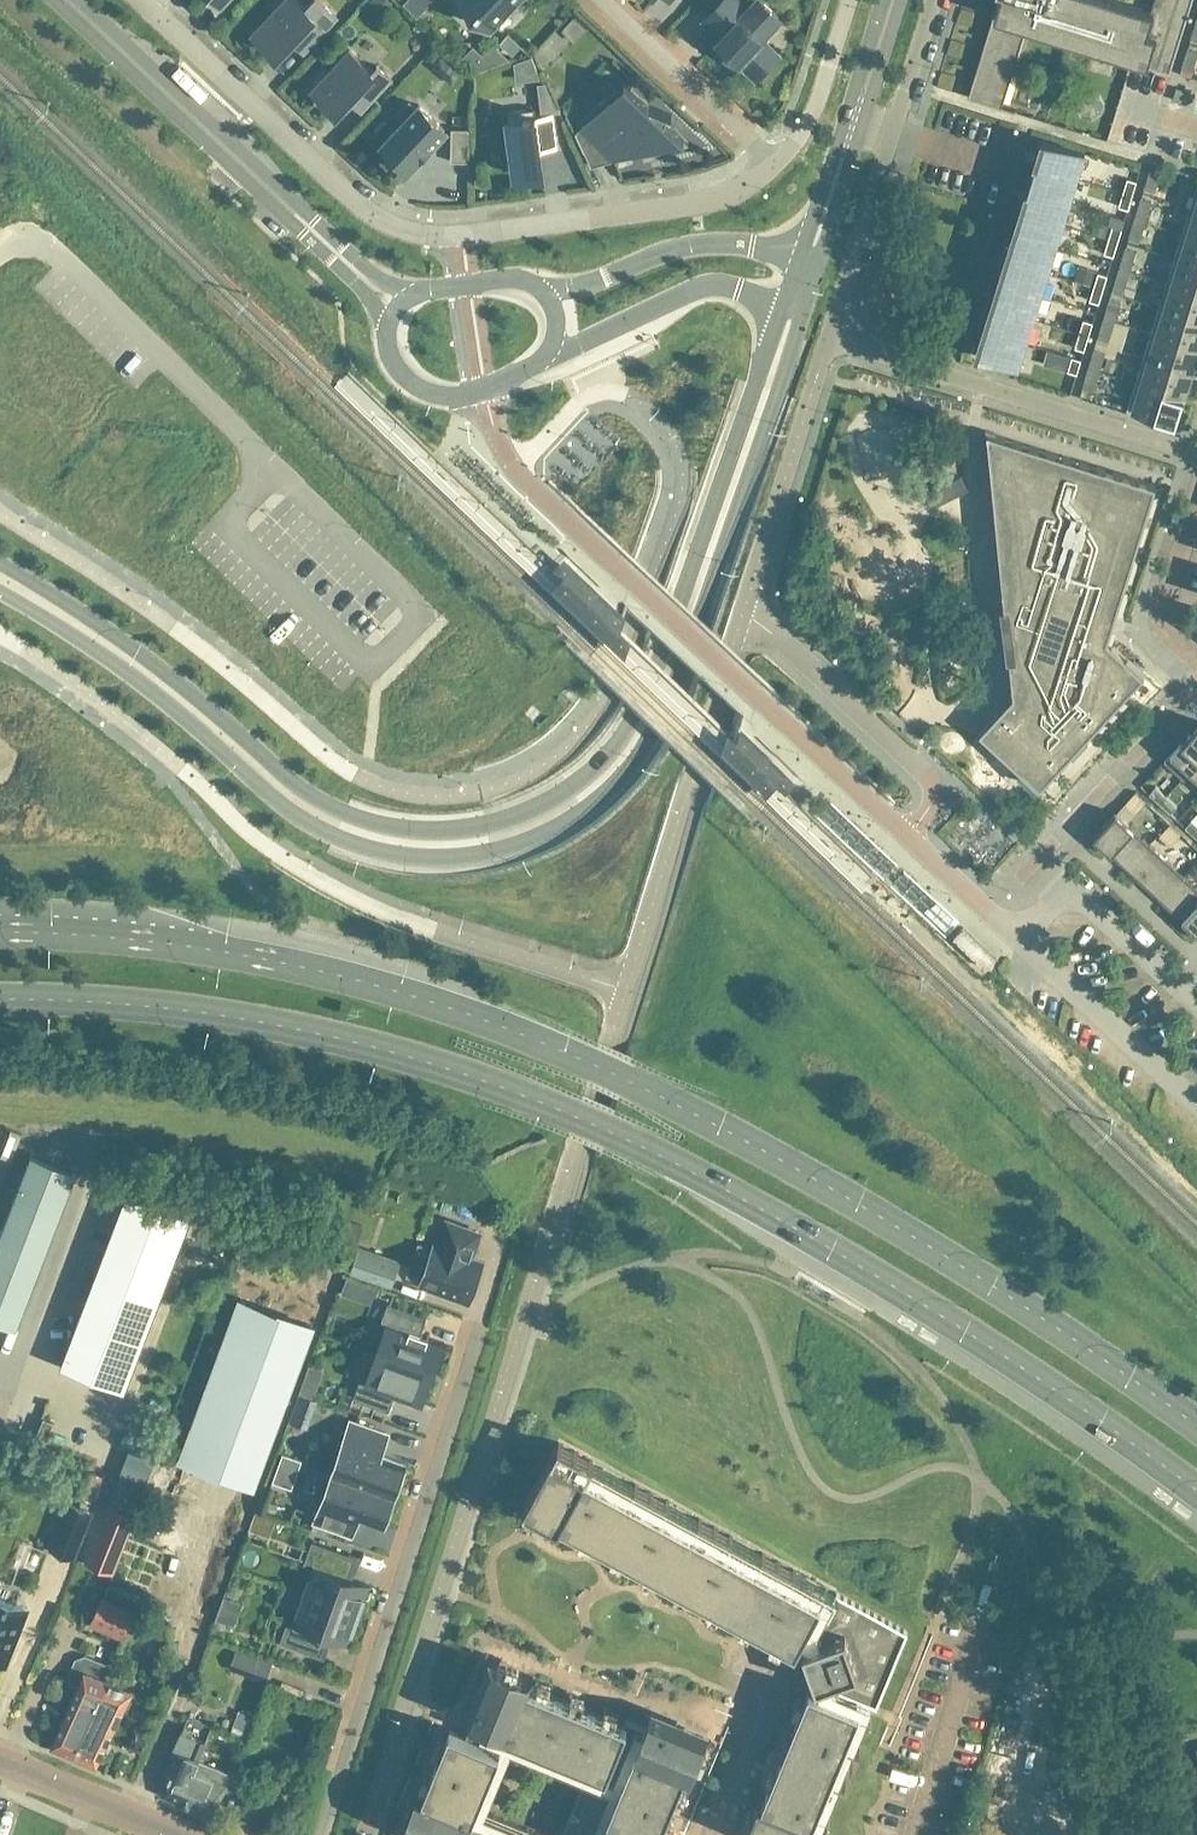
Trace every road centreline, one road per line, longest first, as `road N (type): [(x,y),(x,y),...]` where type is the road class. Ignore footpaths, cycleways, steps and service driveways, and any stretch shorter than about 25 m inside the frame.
road 1 (primary): [(0,1002),(183,1008),(313,1031),(446,1066),(542,1103),(635,1143),(908,1292),(1196,1492)]
road 2 (primary): [(1196,1426),(1012,1297),(863,1207),(591,1063),(492,1022),(266,959),(150,939),(0,931)]
road 3 (secondary): [(0,590),(136,677),(278,802),(336,838),(421,858),(515,844),(587,807),(652,736),(787,364),(794,308)]
road 4 (secondary): [(794,308),(766,353),(634,719),(574,784),(500,821),(410,830),(337,809),(128,643),(0,562)]
road 5 (residential): [(138,0),(340,191),(413,234),(455,237),(708,203),(775,164)]
road 6 (residential): [(989,912),(520,473),(495,433),(485,389)]
road 7 (residential): [(479,1327),(322,1834)]
road 8 (unclassified): [(0,251),(21,240),(55,250),(275,467)]
road 9 (secondary): [(306,224),(66,0)]
road 10 (residential): [(1070,889),(1037,856),(1196,688)]
road 11 (secondary): [(806,261),(694,247),(586,284),(537,286)]
road 12 (secondary): [(544,365),(694,291),(735,292),(794,308)]
road 13 (residential): [(775,164),(601,0)]
road 14 (residential): [(1023,942),(1196,1105)]
road 15 (residential): [(828,341),(893,131)]
road 16 (residential): [(714,1834),(773,1688),(728,1648)]
road 17 (tertiary): [(180,1834),(0,1759)]
road 18 (residential): [(848,0),(816,104),(797,143),(775,164)]
road 19 (residential): [(1196,662),(1163,625),(1196,497)]
road 20 (residential): [(1196,1007),(1070,889)]
road 21 (secondary): [(854,120),(806,261)]
road 22 (secondary): [(390,319),(389,355),(408,381),(442,395),(485,389)]
road 23 (residential): [(893,131),(935,0)]
road 24 (secondary): [(537,286),(511,277),(408,299)]
road 25 (secondary): [(306,224),(390,319)]
road 26 (secondary): [(408,299),(306,224)]
road 27 (secondary): [(892,0),(854,120)]

